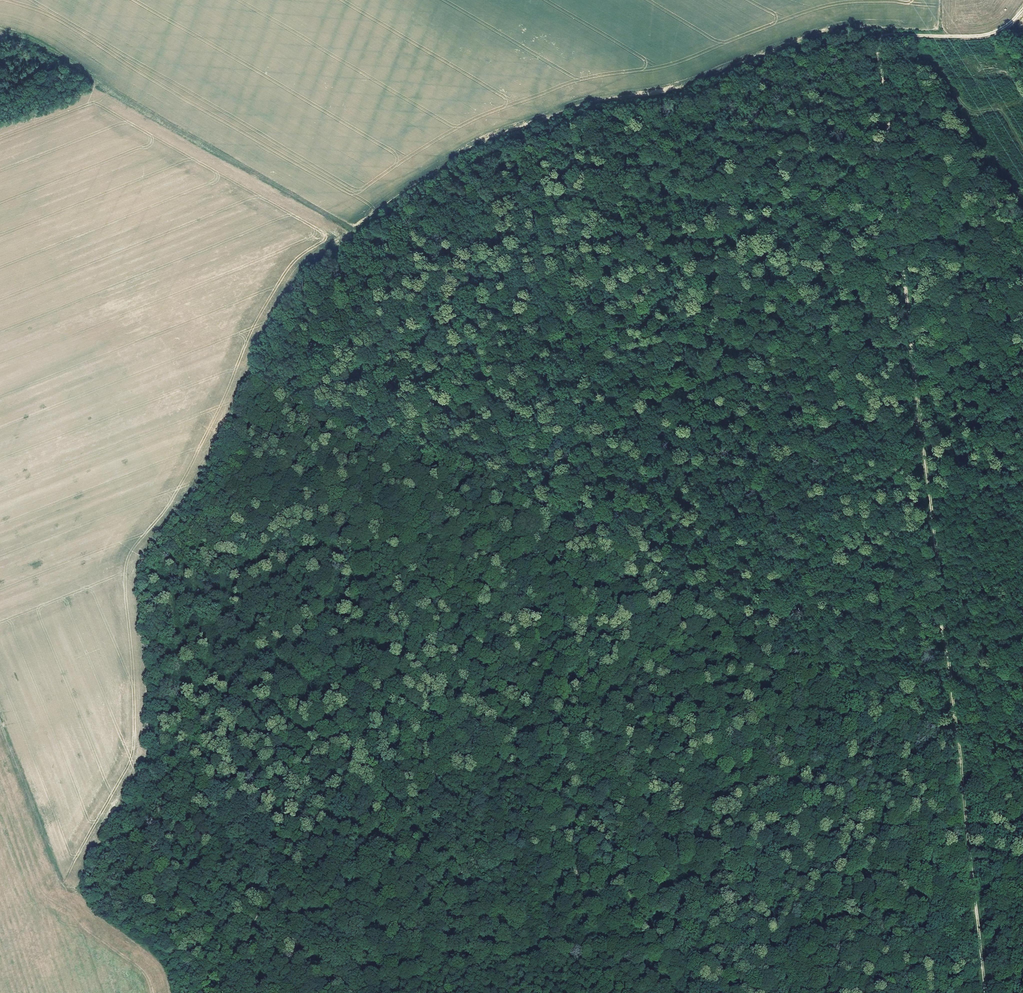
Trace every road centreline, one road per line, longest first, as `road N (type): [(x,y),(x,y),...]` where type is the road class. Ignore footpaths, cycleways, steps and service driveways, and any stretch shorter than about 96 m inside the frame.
road 1 (track): [(1022,4),(995,32),(877,43),(988,992)]
road 2 (track): [(0,722),(68,887),(90,888),(146,852),(167,807),(312,782),(955,711)]

